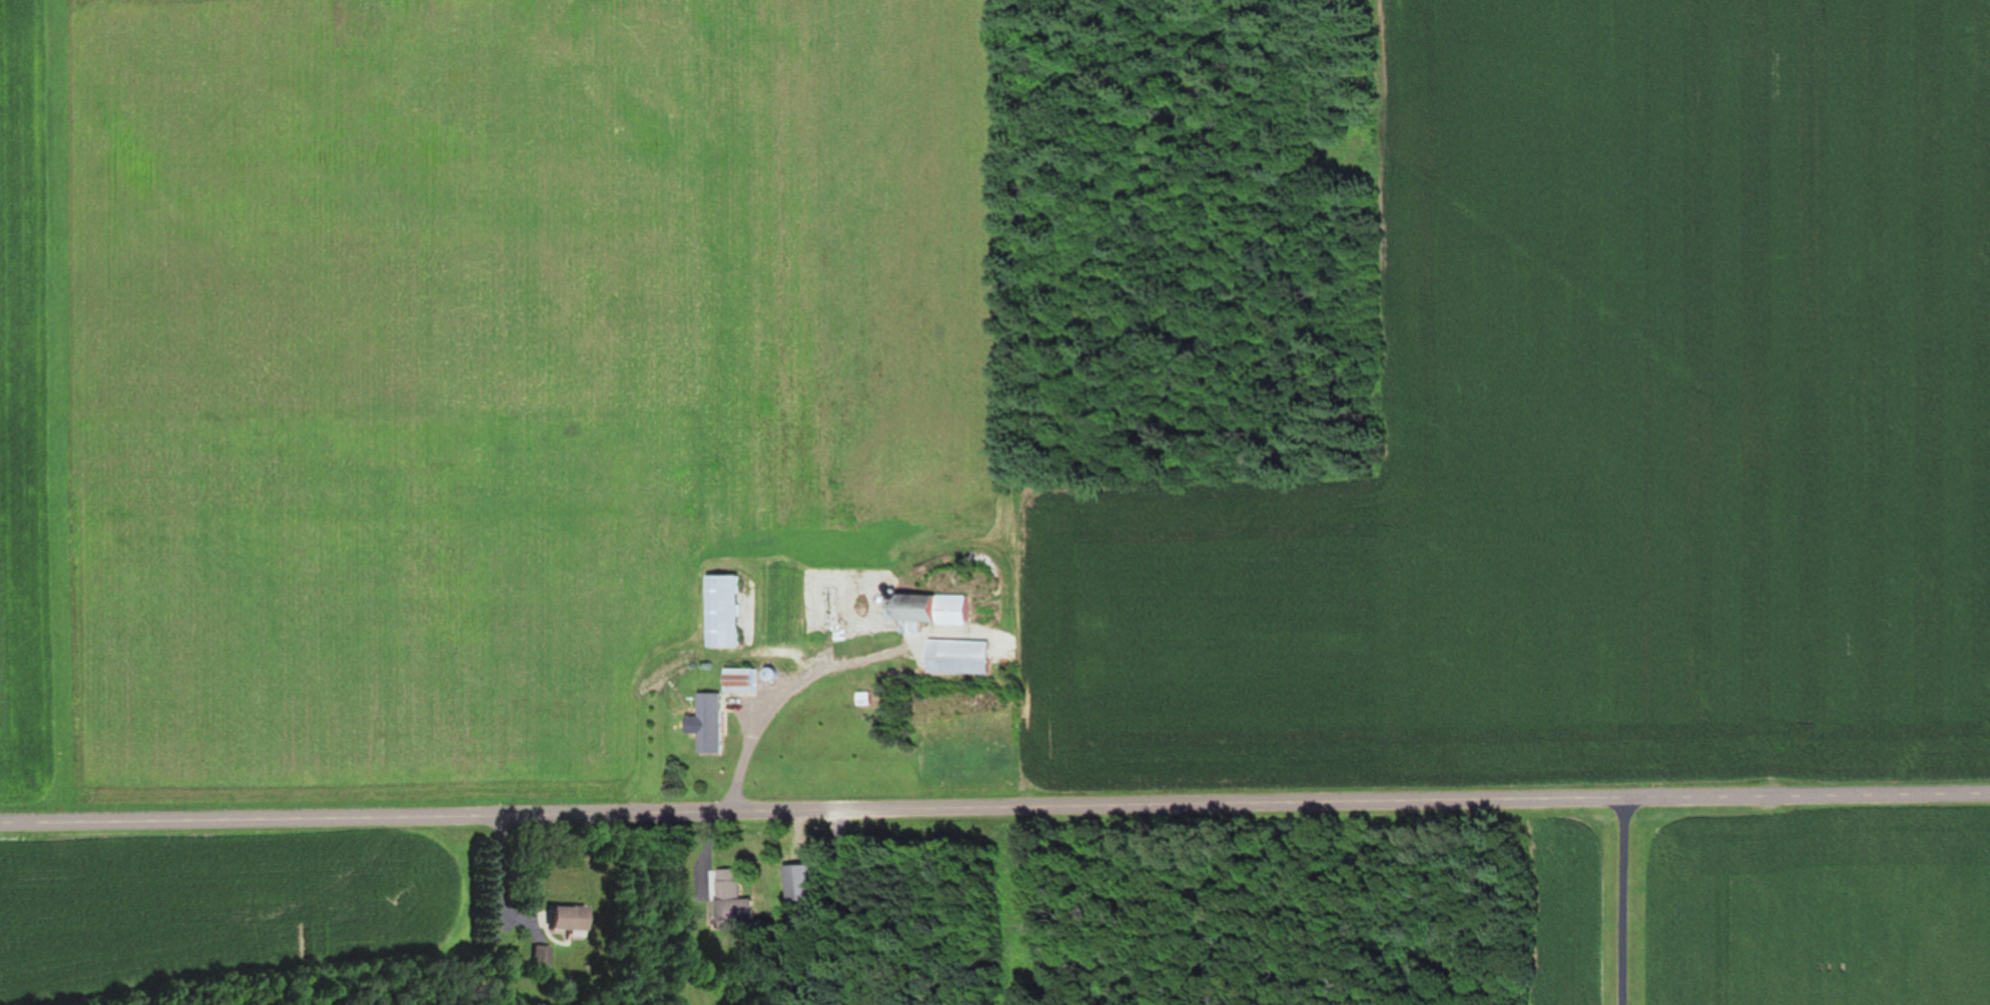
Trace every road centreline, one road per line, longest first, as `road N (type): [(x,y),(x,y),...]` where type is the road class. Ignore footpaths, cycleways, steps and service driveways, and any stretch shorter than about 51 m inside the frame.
road 1 (residential): [(0,826),(1989,797)]

